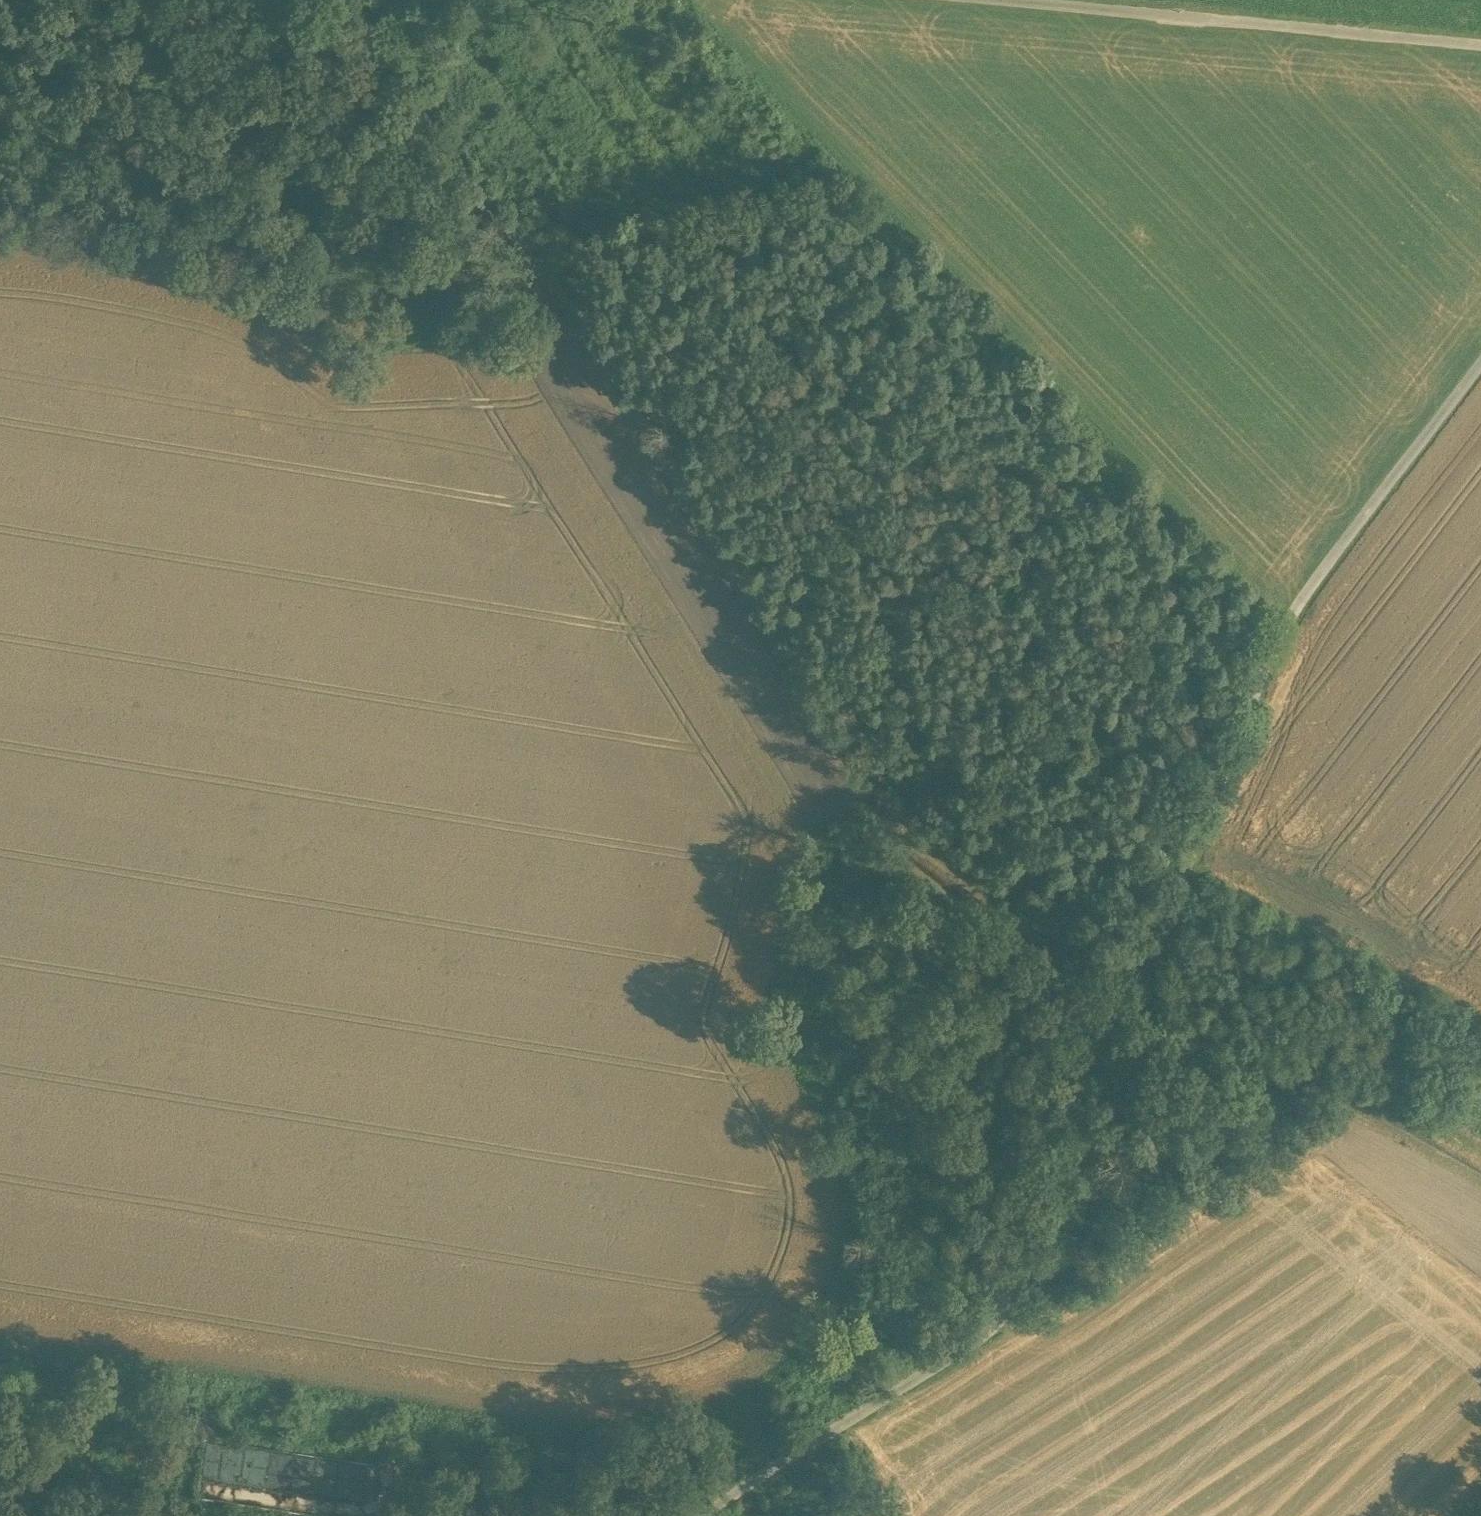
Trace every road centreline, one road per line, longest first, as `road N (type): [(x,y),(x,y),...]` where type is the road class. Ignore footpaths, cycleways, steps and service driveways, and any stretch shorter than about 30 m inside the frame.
road 1 (unclassified): [(1480,364),(1291,613),(1022,1303),(711,1515)]
road 2 (unclassified): [(1141,0),(1480,40)]

